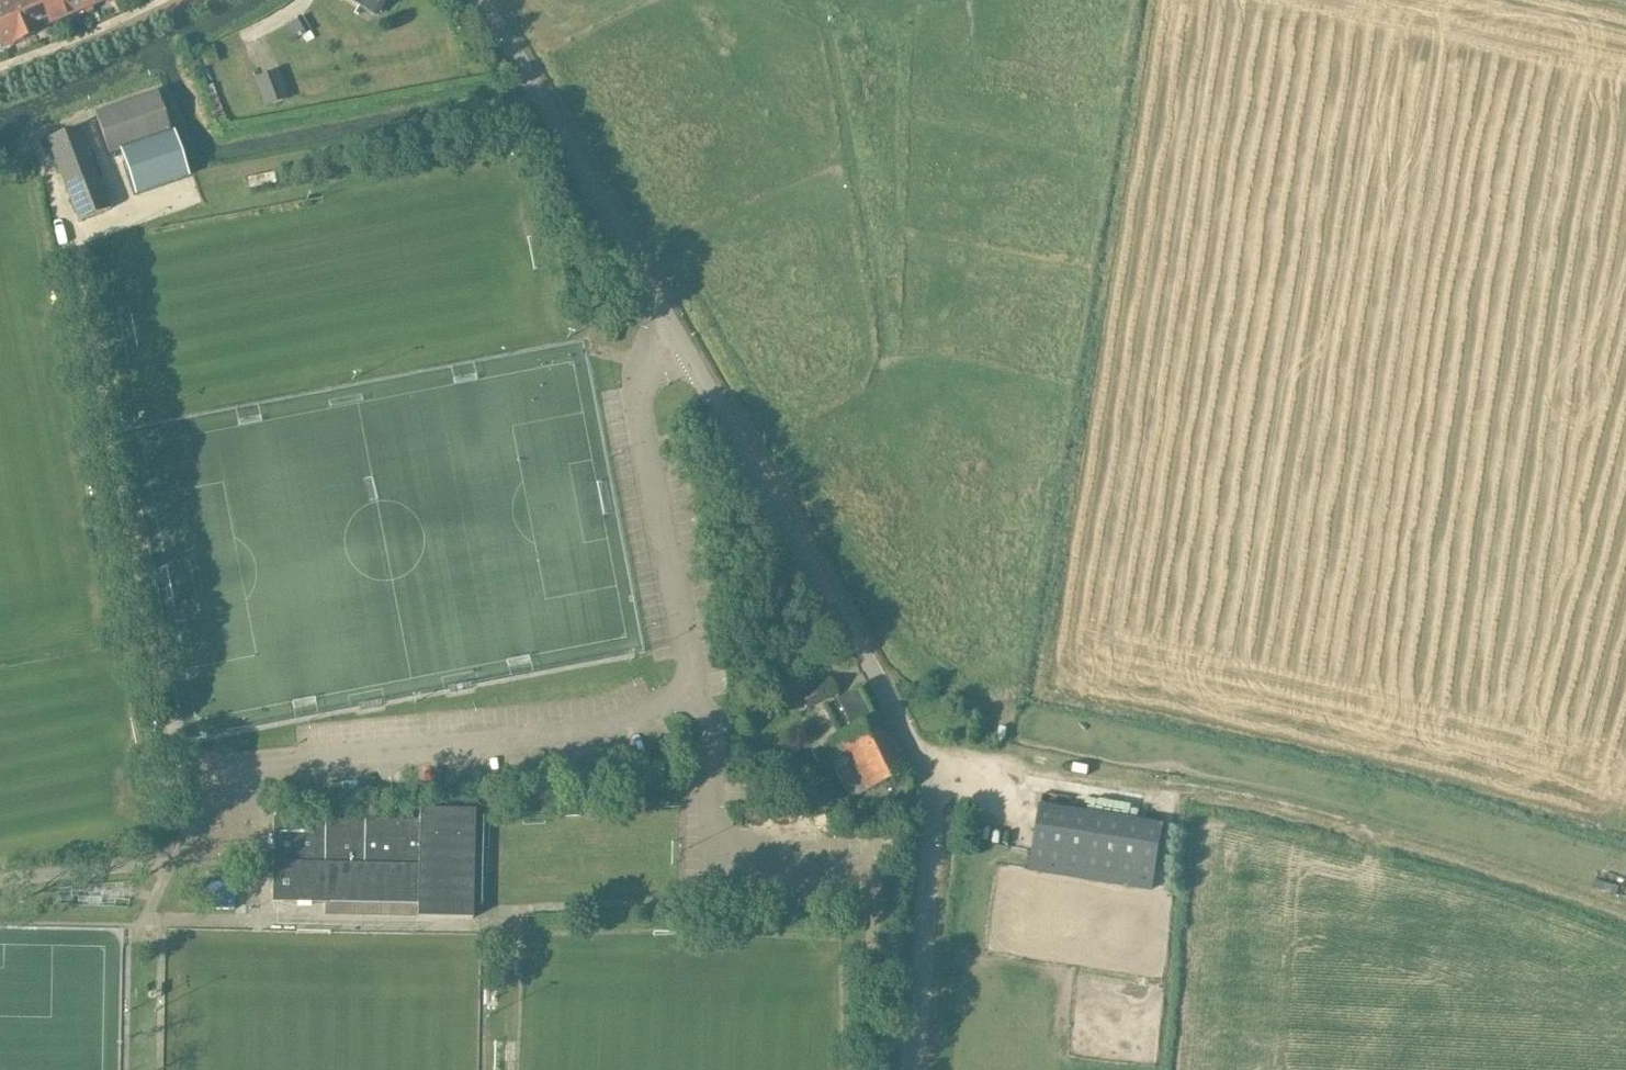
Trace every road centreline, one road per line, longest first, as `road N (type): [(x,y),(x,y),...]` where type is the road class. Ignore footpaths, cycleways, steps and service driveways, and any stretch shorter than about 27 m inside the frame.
road 1 (unclassified): [(916,1069),(933,791),(875,677),(475,0)]

